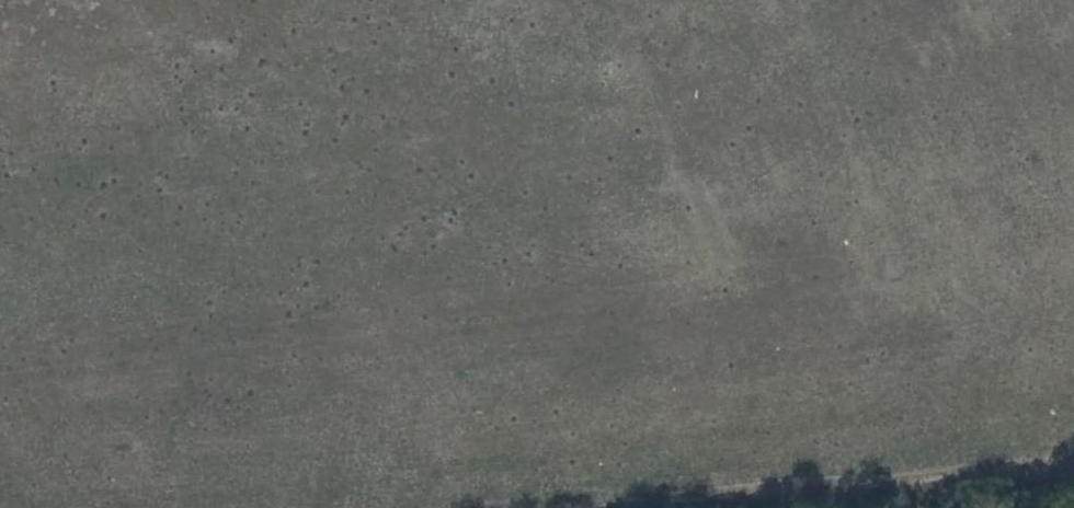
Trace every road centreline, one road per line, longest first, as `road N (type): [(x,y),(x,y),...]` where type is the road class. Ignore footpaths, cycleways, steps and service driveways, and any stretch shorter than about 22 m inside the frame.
road 1 (track): [(1073,480),(805,507)]

